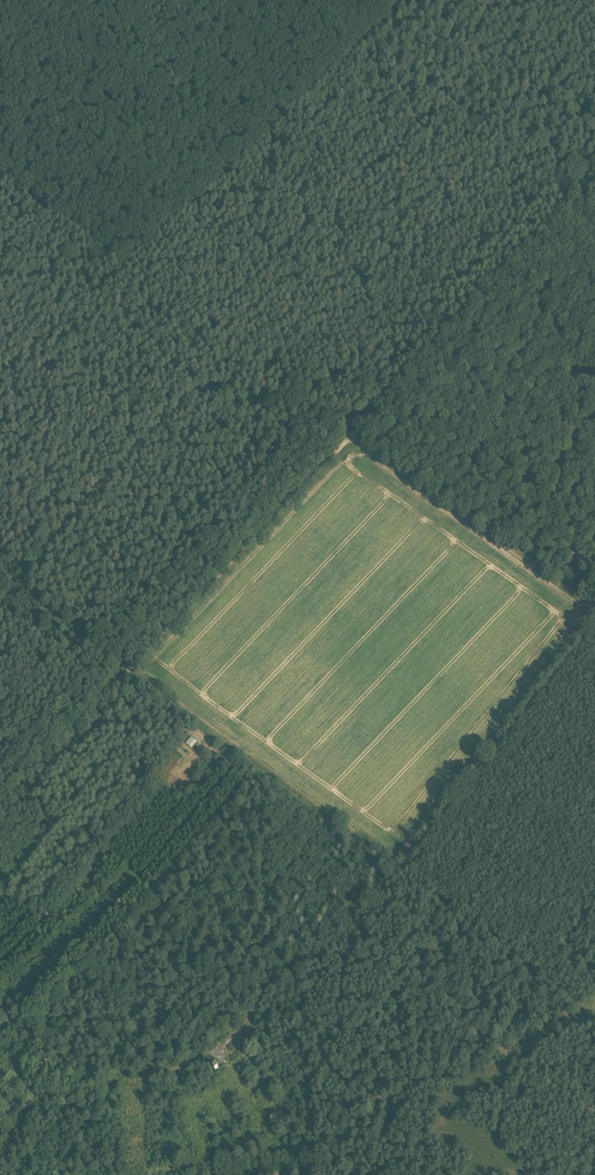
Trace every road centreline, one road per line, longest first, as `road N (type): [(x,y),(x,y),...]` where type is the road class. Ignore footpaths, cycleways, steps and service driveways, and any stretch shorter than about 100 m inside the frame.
road 1 (track): [(0,1035),(16,1025),(110,1077),(170,1072),(219,1050),(289,969),(343,955),(390,975),(594,1113)]
road 2 (track): [(125,674),(350,436)]
road 3 (track): [(350,436),(571,199)]
road 4 (track): [(594,611),(350,436)]
road 5 (track): [(569,197),(366,44)]
road 6 (track): [(0,806),(125,674)]
road 7 (track): [(0,174),(125,267)]

